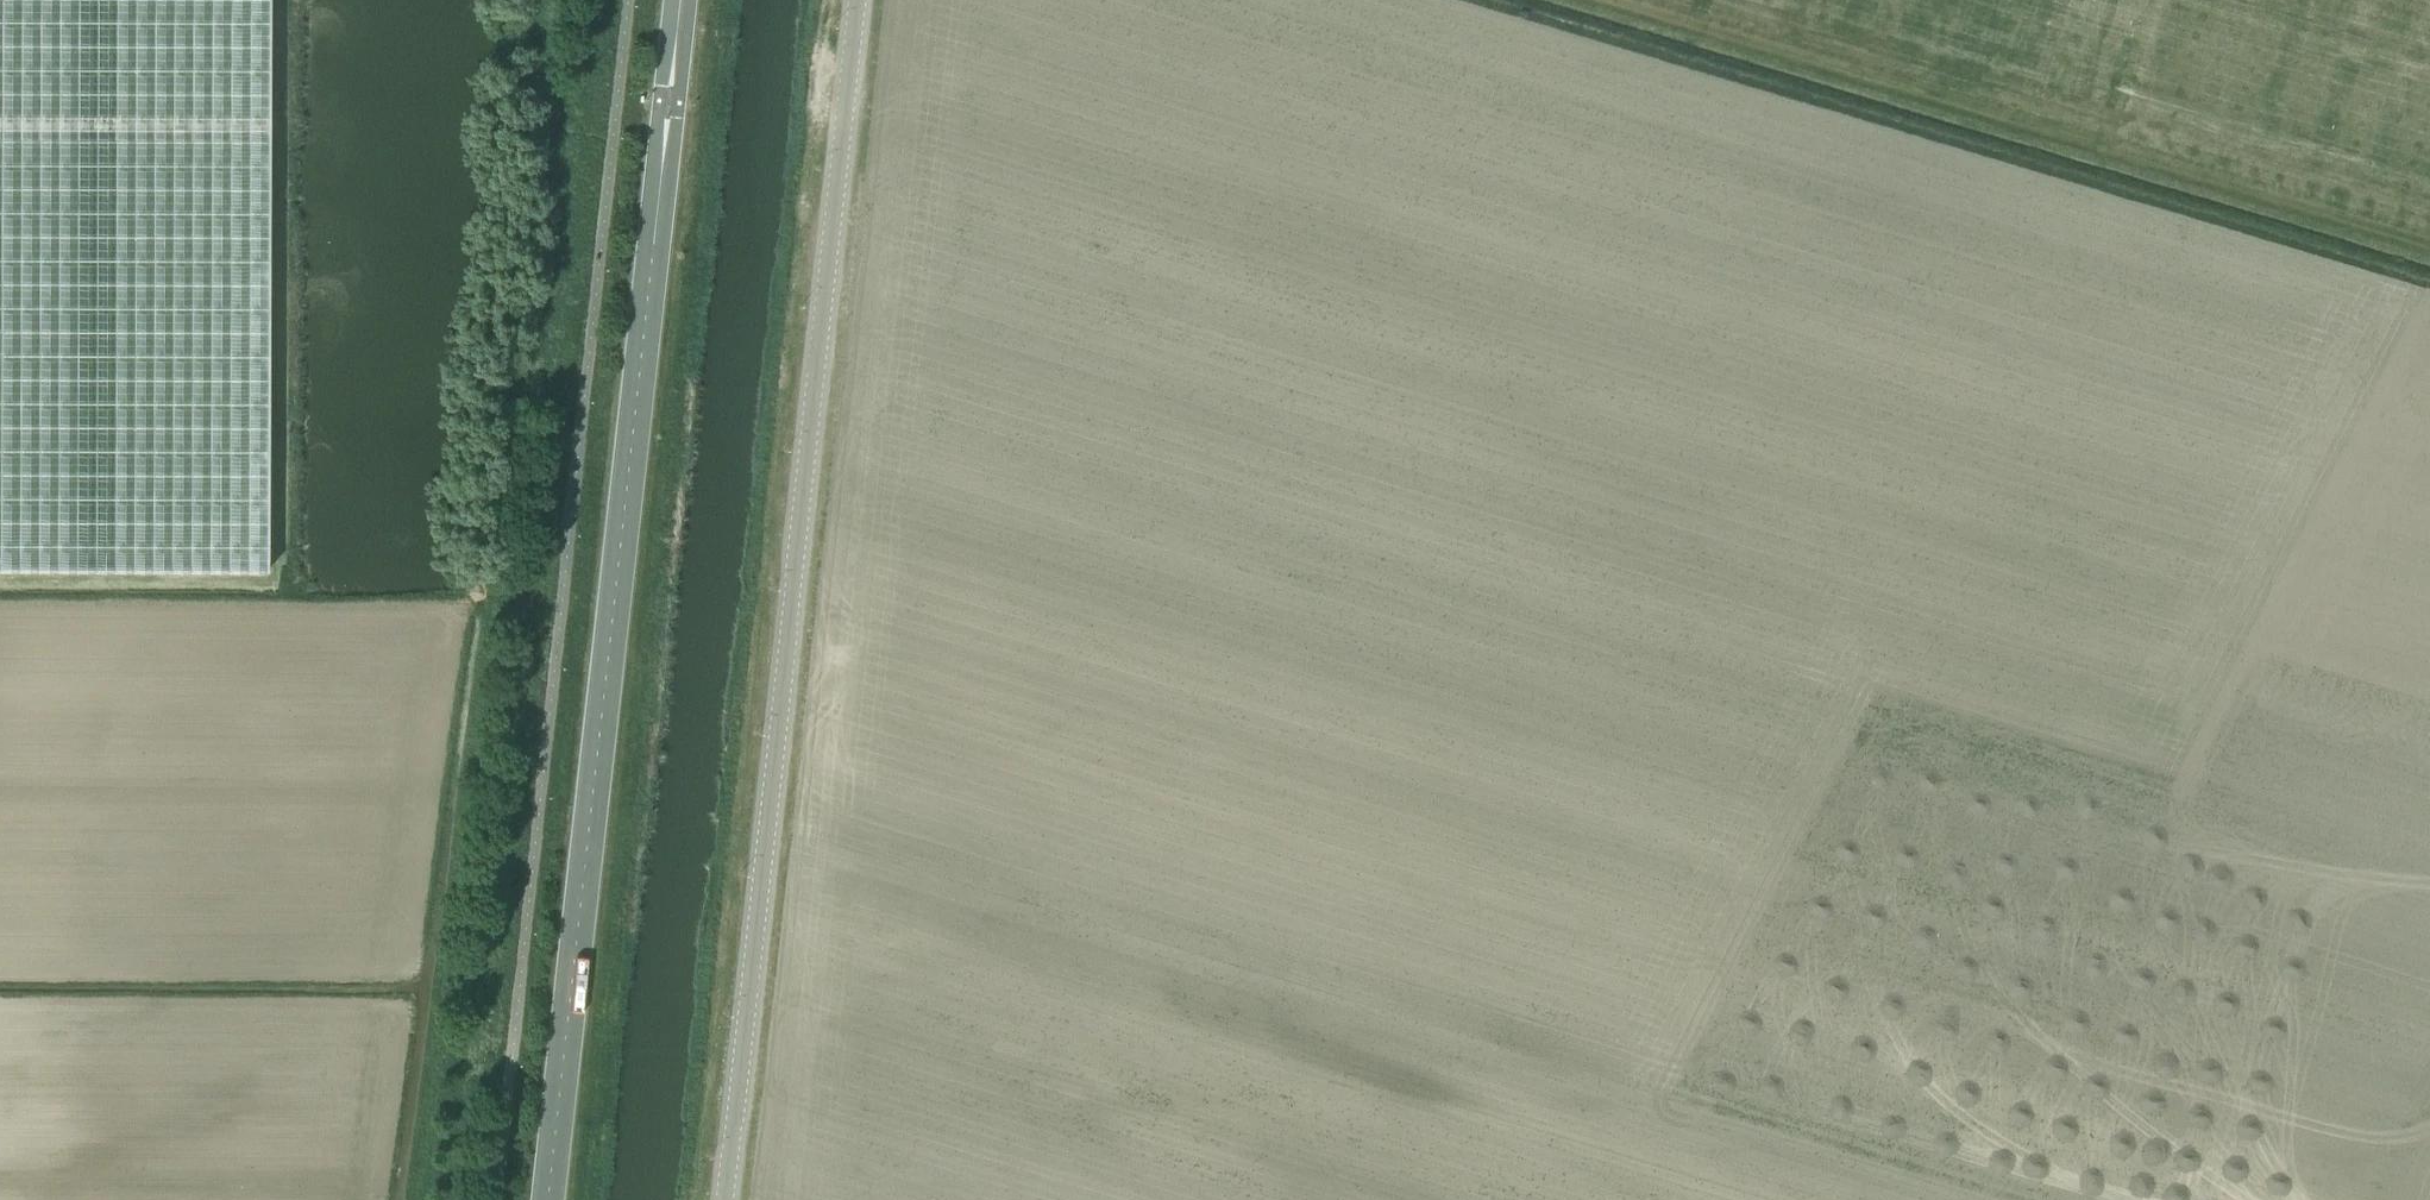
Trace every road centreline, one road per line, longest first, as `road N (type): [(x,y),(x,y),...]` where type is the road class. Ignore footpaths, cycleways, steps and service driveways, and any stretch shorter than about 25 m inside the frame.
road 1 (unclassified): [(859,0),(725,1199)]

